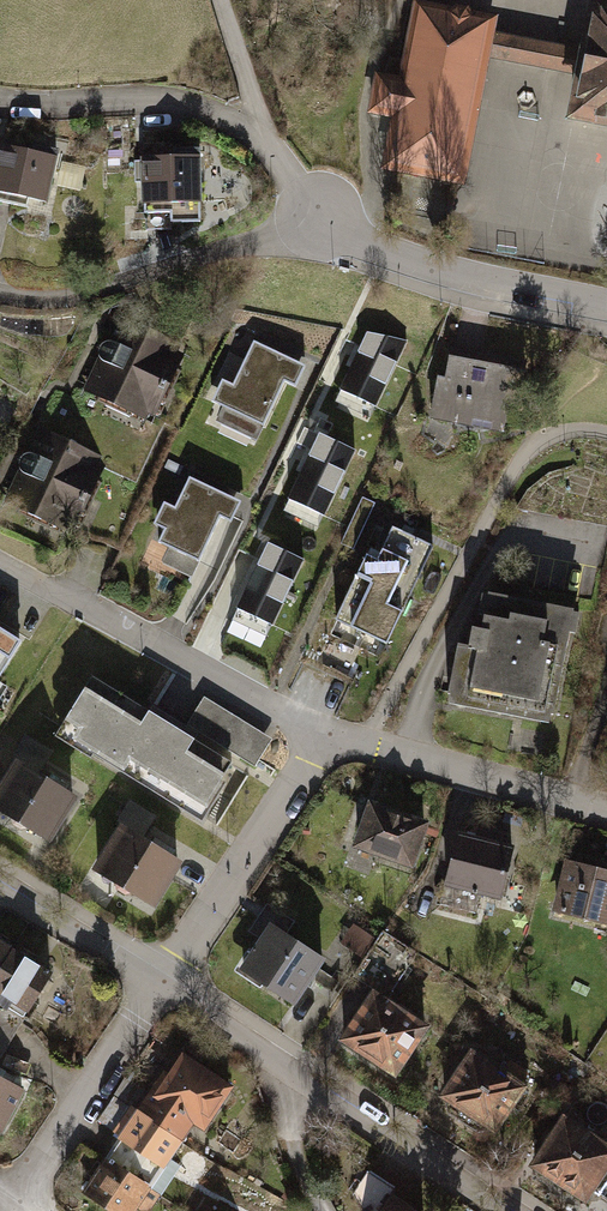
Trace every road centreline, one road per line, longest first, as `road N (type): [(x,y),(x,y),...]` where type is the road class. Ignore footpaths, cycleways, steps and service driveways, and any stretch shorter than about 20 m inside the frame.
road 1 (residential): [(0,556),(319,737)]
road 2 (residential): [(317,218),(264,139),(212,113),(167,102),(0,98)]
road 3 (residential): [(317,218),(94,292),(18,301),(0,294)]
road 4 (residential): [(606,310),(373,251),(317,218)]
road 5 (residential): [(319,737),(606,814)]
road 6 (residential): [(156,981),(319,737)]
road 7 (residential): [(508,1210),(284,1061)]
road 8 (residential): [(12,1195),(156,981)]
road 9 (residential): [(156,981),(0,886)]
road 10 (residential): [(323,1210),(292,1133),(284,1061)]
road 11 (residential): [(284,1061),(156,981)]

